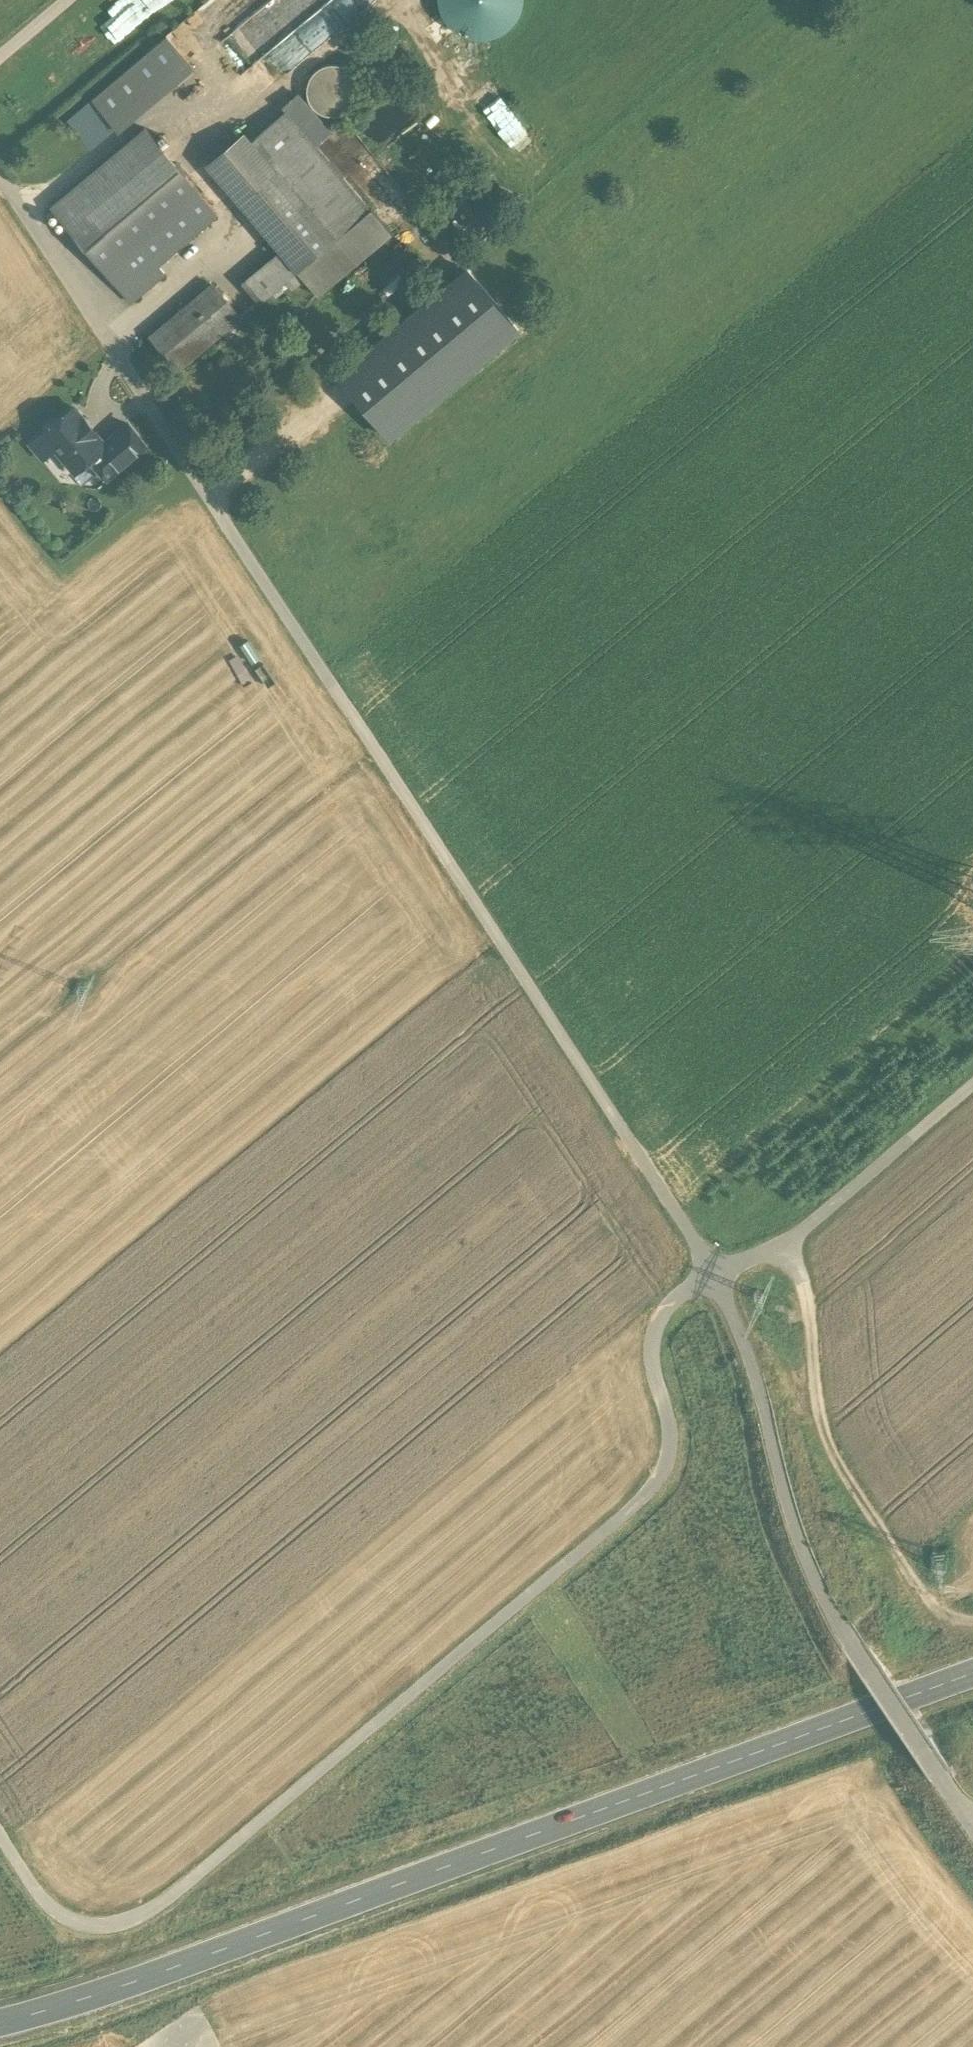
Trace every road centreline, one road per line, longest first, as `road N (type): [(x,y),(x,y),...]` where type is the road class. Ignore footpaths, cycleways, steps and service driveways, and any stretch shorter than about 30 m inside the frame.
road 1 (secondary): [(0,2023),(108,1993),(972,1674)]
road 2 (track): [(170,444),(703,1258)]
road 3 (track): [(0,1835),(61,1917),(89,1929),(134,1920),(631,1515)]
road 4 (track): [(942,1773),(823,1592),(794,1522),(743,1340),(703,1258)]
road 5 (track): [(778,1248),(802,1281),(833,1456),(928,1599),(947,1619),(972,1623)]
road 6 (track): [(795,1236),(711,1273),(668,1309),(652,1364),(670,1454),(631,1515)]
road 7 (track): [(795,1236),(972,1084)]

